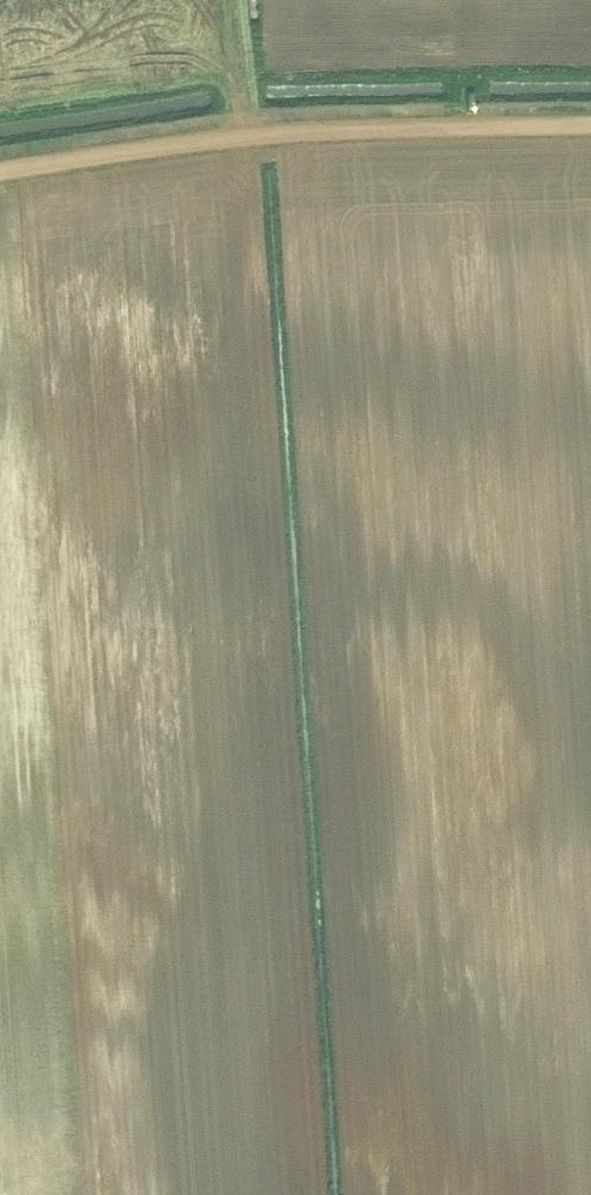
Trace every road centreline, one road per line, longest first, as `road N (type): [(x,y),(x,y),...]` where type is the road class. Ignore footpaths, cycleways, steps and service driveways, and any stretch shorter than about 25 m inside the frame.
road 1 (track): [(237,134),(233,0)]

